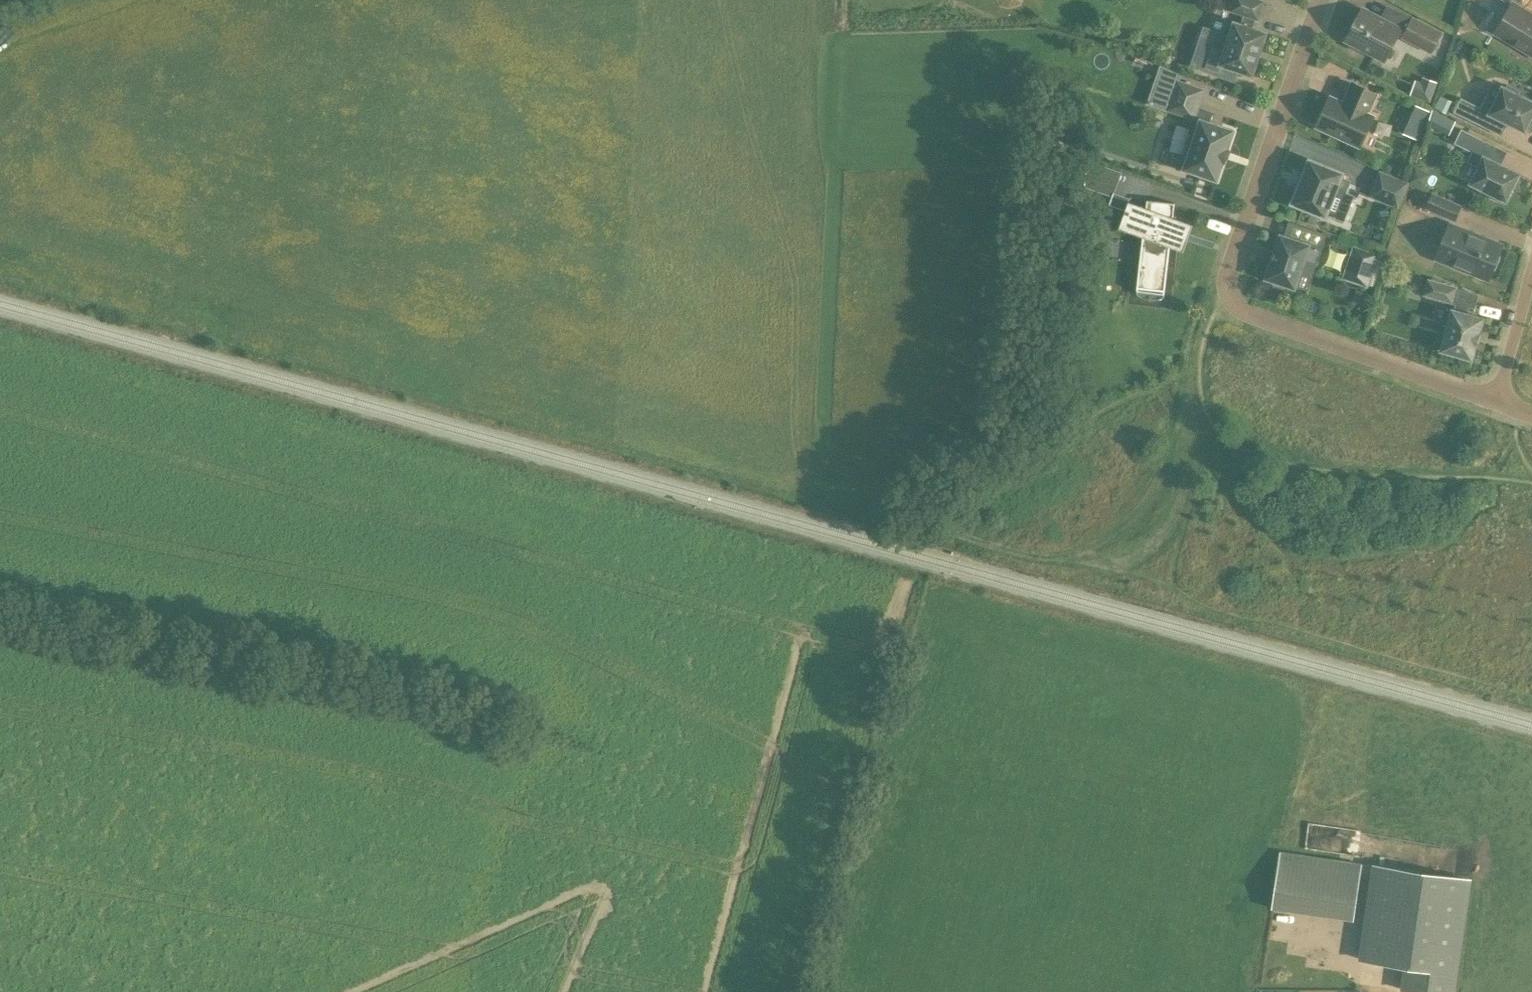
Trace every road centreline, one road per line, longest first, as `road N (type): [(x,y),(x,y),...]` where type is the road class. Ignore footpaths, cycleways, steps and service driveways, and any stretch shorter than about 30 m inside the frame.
road 1 (residential): [(1320,0),(1225,279),(1227,296),(1237,311),(1498,400)]
road 2 (residential): [(1531,273),(1498,400)]

